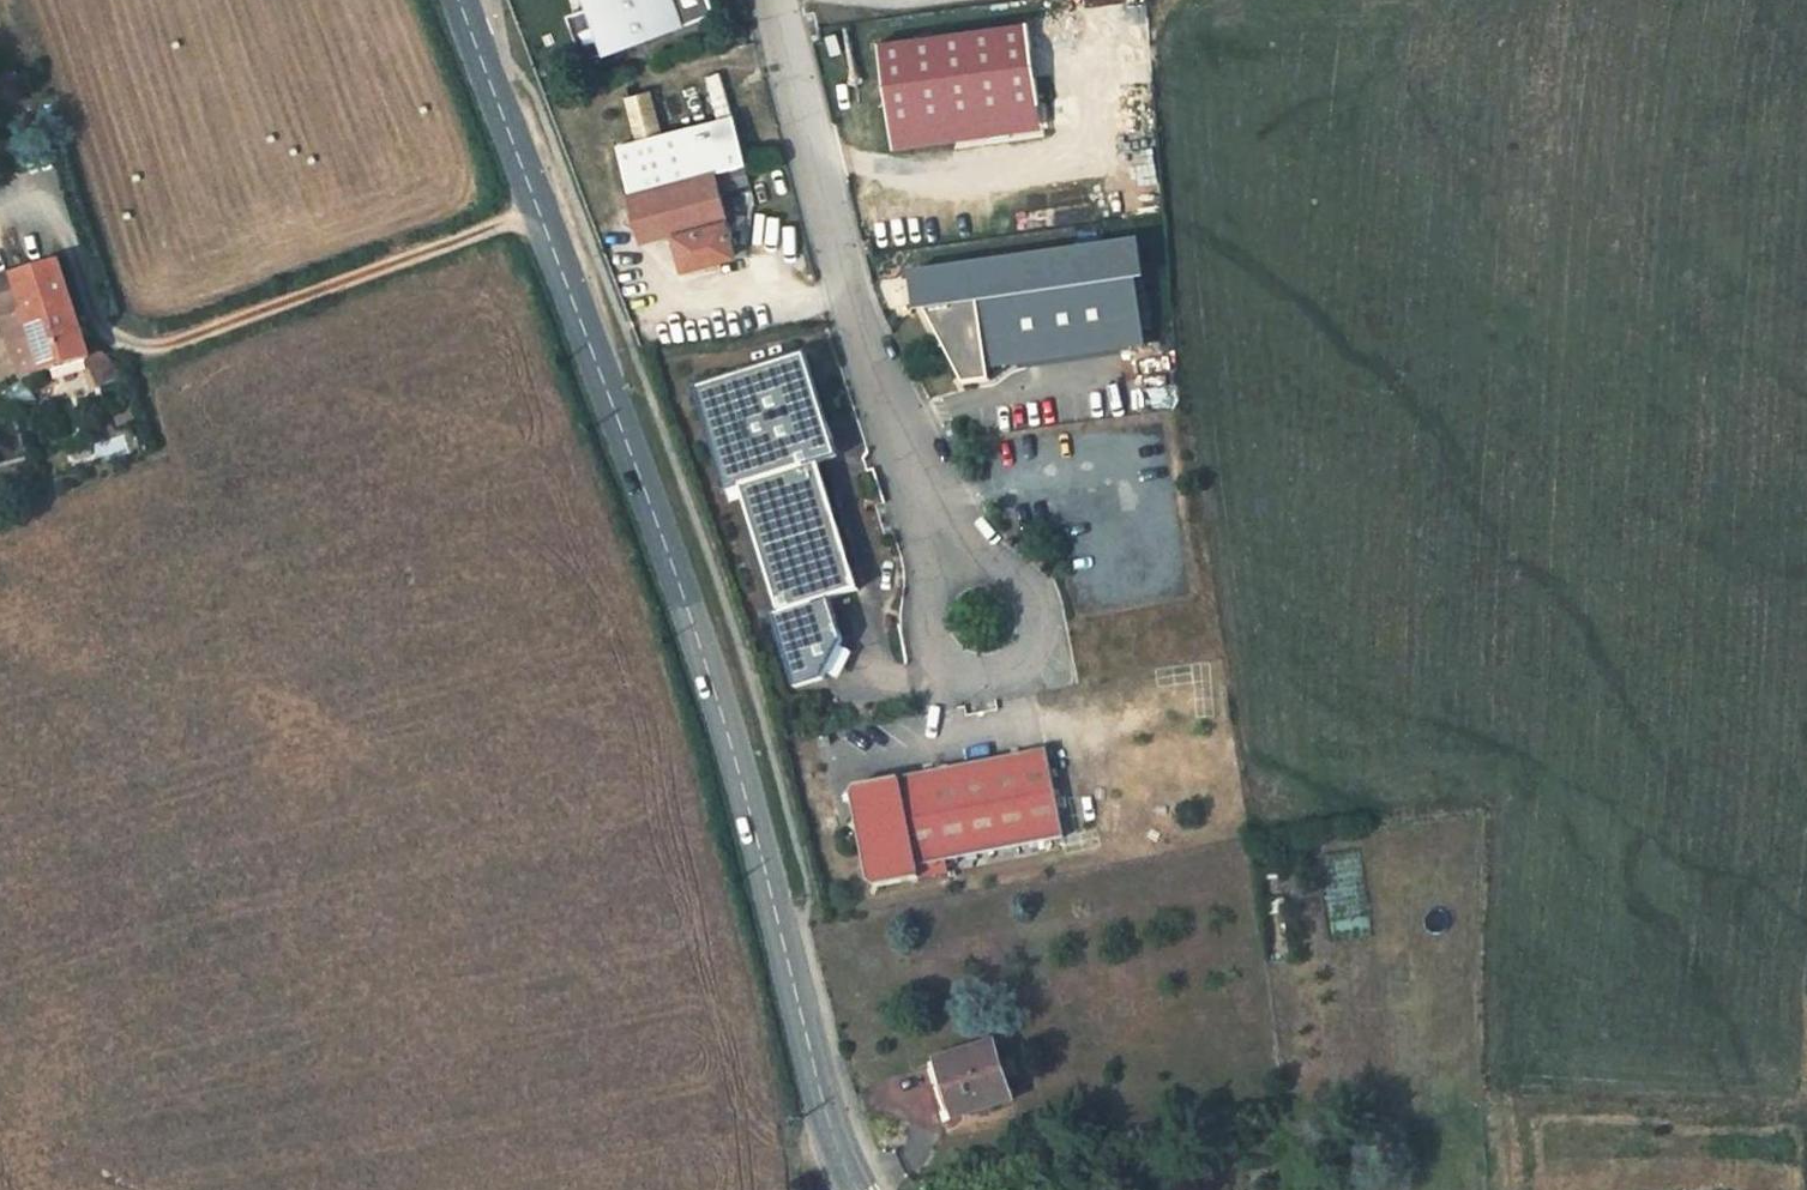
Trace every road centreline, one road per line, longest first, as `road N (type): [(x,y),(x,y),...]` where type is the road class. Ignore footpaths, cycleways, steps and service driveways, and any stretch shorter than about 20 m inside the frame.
road 1 (primary): [(458,0),(715,682),(821,1112),(859,1189)]
road 2 (residential): [(798,0),(981,602)]

